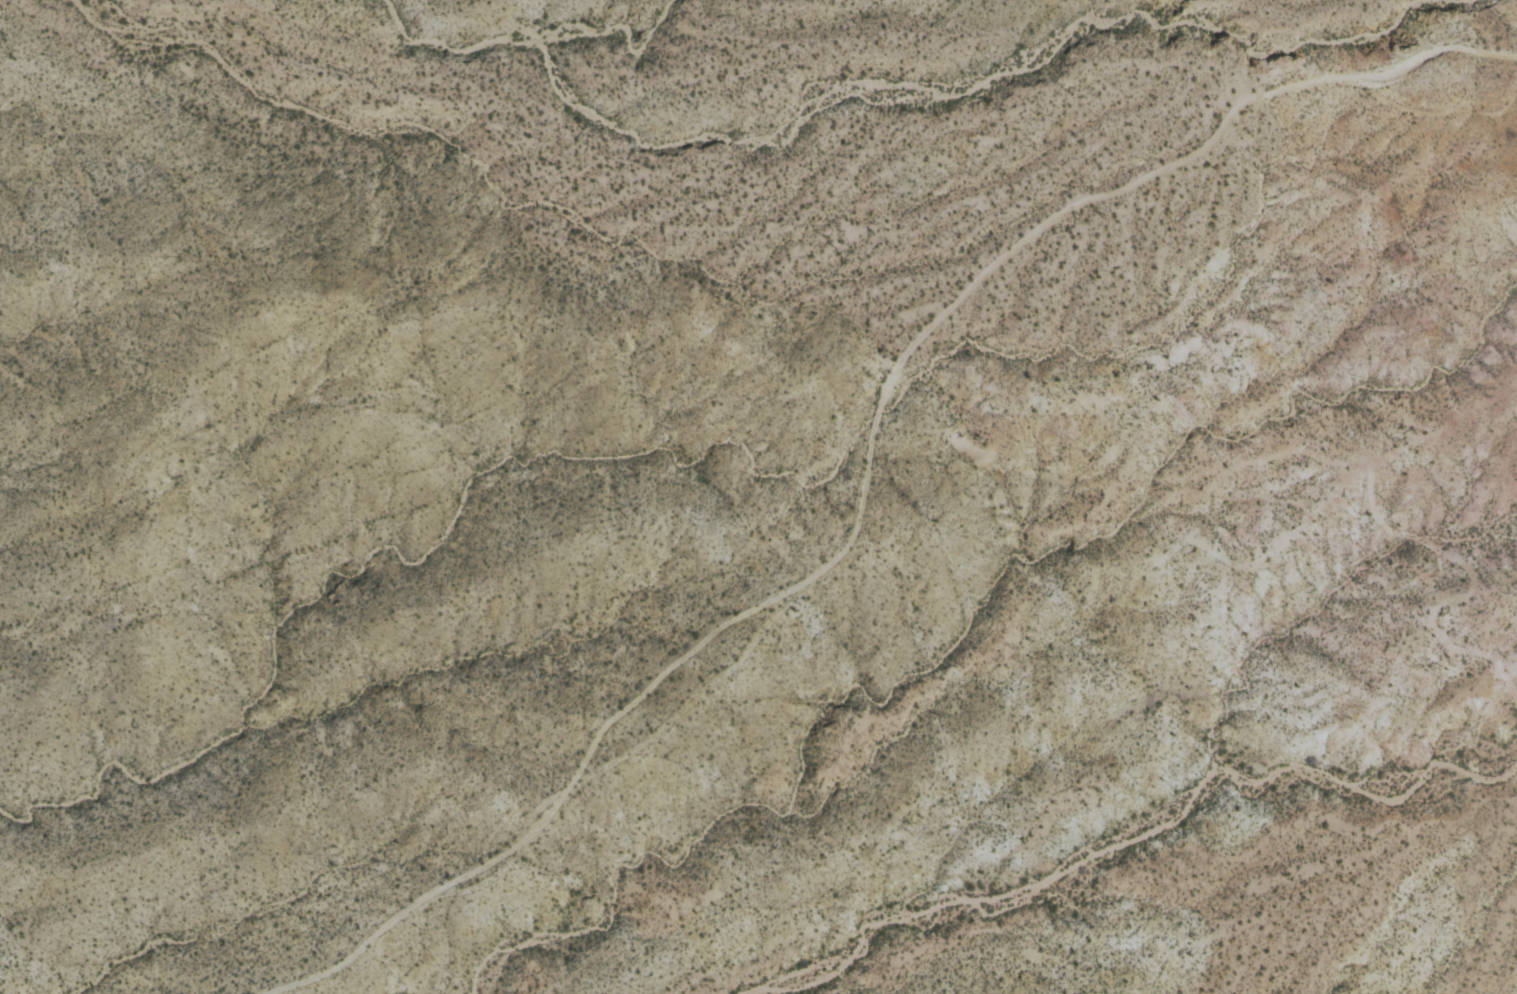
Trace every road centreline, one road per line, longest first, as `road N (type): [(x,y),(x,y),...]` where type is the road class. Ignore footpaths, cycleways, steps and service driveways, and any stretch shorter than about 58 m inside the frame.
road 1 (track): [(271,993),(476,877),(732,622),(831,575),(859,522),(888,392),(1031,229),(1381,76),(1516,64)]

